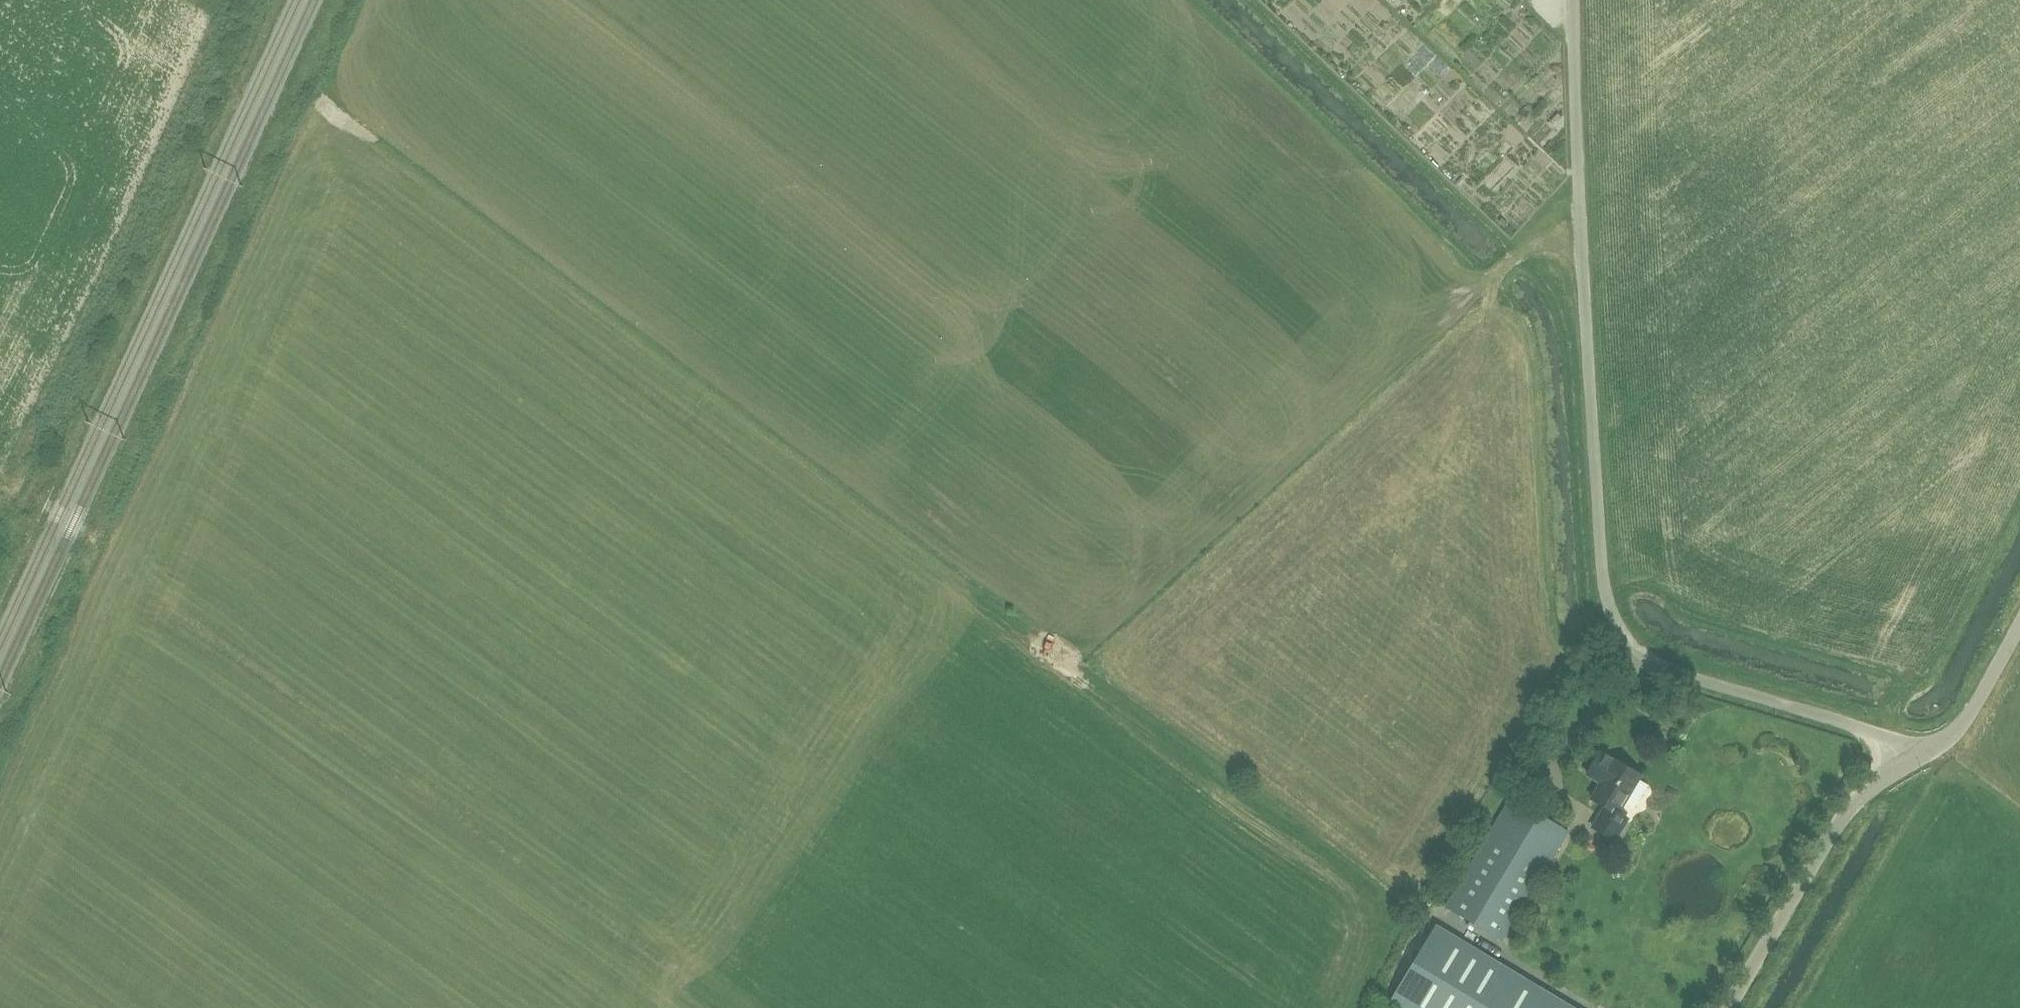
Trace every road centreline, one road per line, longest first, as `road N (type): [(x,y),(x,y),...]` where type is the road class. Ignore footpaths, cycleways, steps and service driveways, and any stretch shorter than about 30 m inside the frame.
road 1 (unclassified): [(1917,758),(1873,732),(1655,662),(1615,619),(1601,550),(1573,0)]
road 2 (unclassified): [(1729,1007),(1839,818),(1917,758)]
road 3 (unclassified): [(1917,758),(1966,720),(2019,621)]

